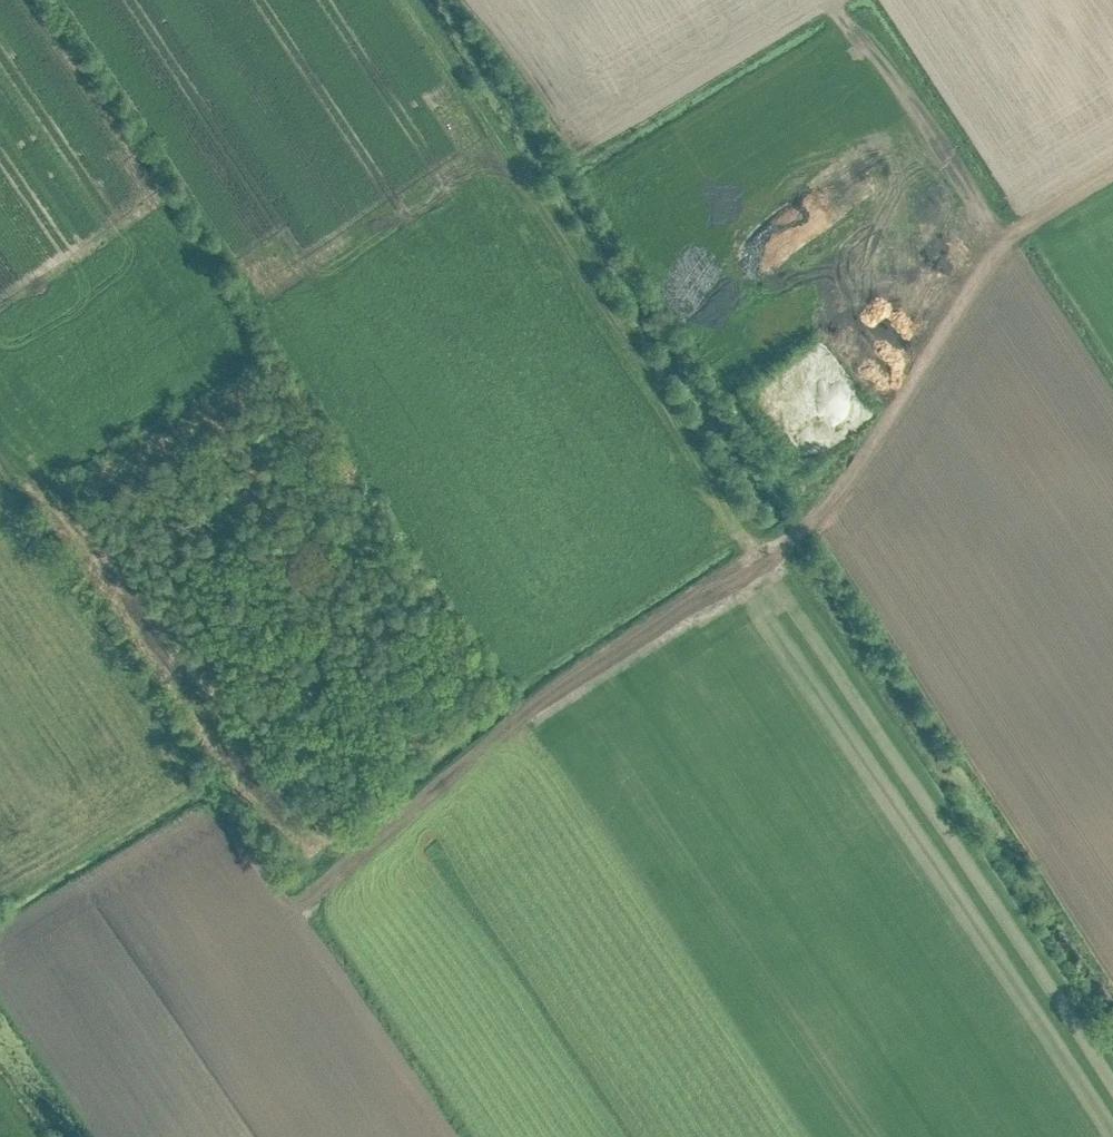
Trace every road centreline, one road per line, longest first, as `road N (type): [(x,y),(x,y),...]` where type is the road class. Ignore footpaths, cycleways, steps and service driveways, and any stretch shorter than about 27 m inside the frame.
road 1 (track): [(1112,172),(1003,239),(822,515),(803,527)]

